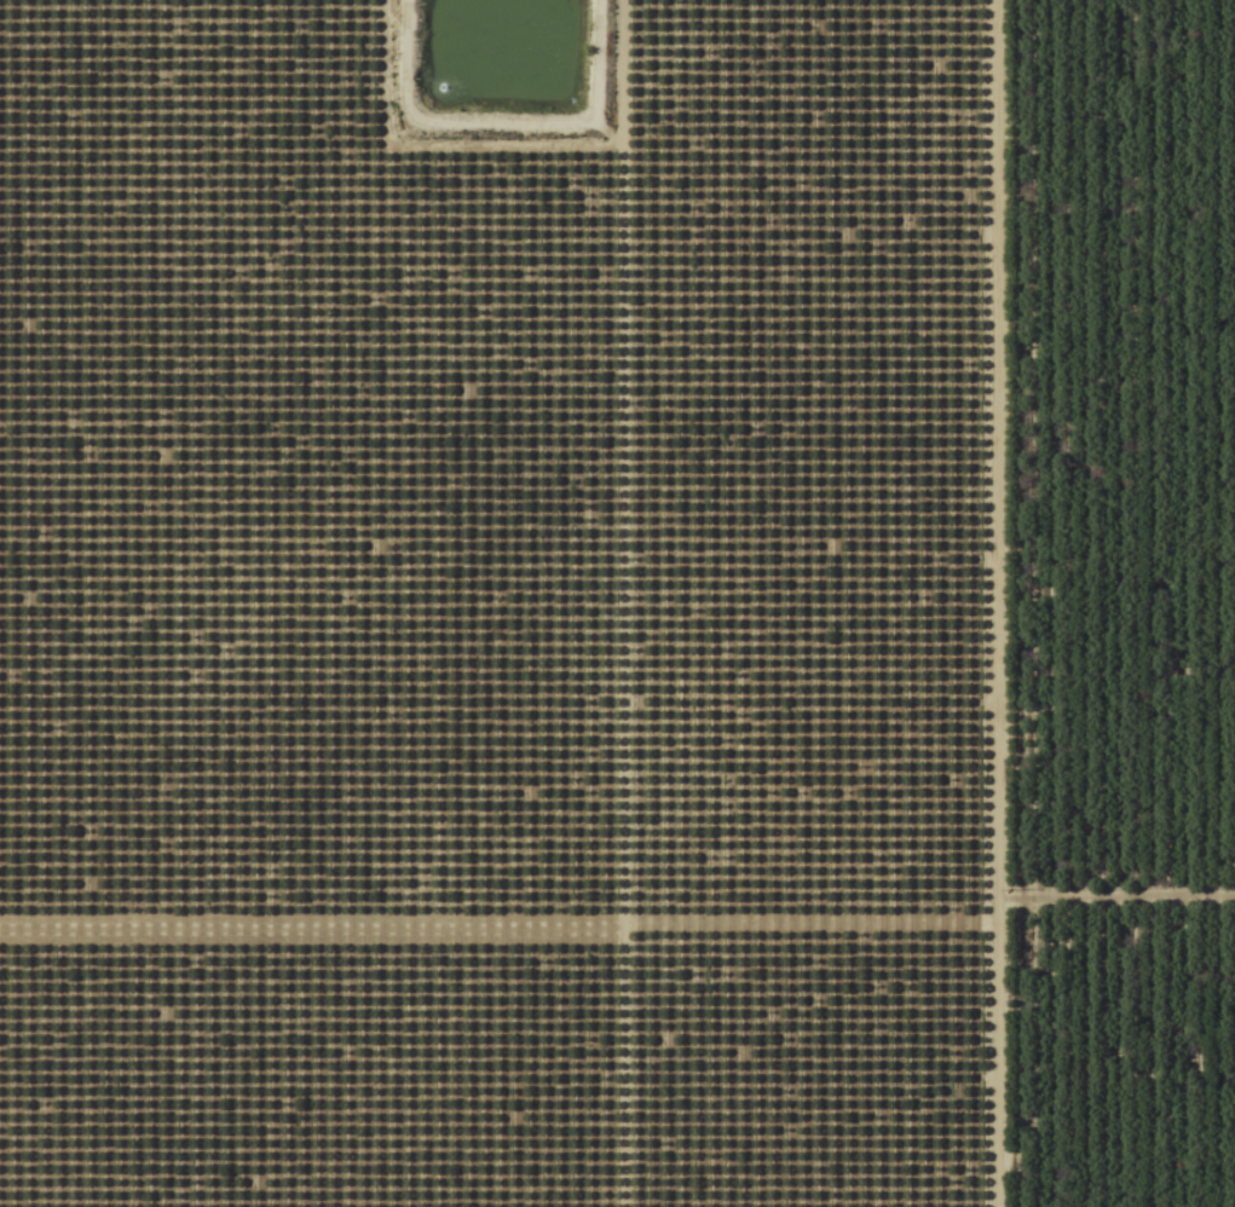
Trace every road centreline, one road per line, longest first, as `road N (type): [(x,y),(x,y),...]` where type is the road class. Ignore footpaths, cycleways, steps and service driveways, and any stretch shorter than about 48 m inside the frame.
road 1 (residential): [(987,1206),(986,0)]

